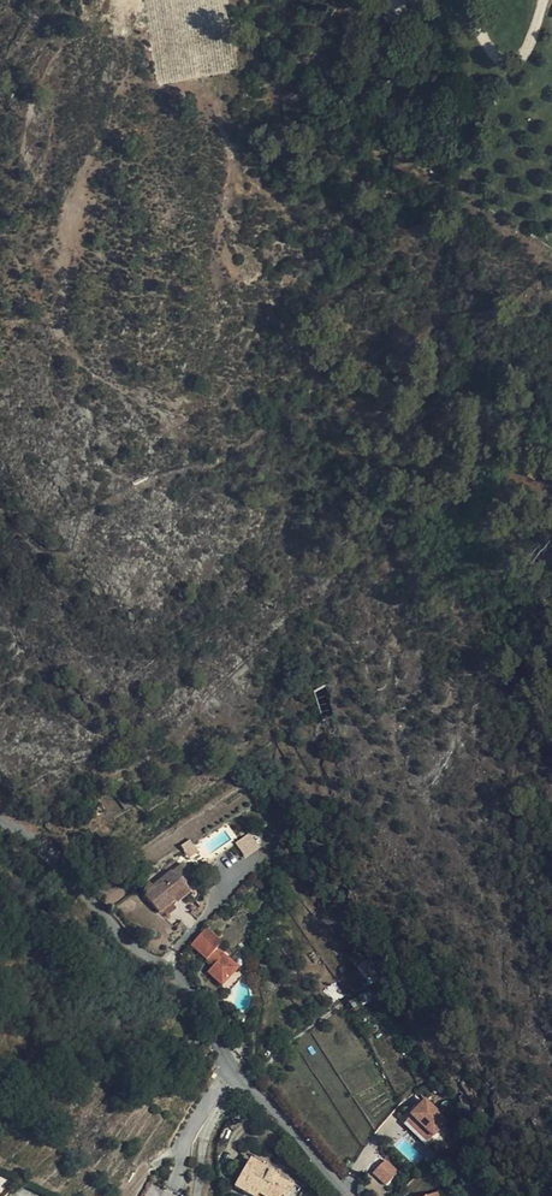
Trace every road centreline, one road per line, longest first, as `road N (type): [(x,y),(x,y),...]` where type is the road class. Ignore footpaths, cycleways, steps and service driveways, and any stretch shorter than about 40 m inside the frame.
road 1 (residential): [(0,811),(48,842),(193,990),(253,1088),(355,1195)]
road 2 (track): [(468,0),(483,44),(501,63),(520,59),(533,42),(544,0)]

